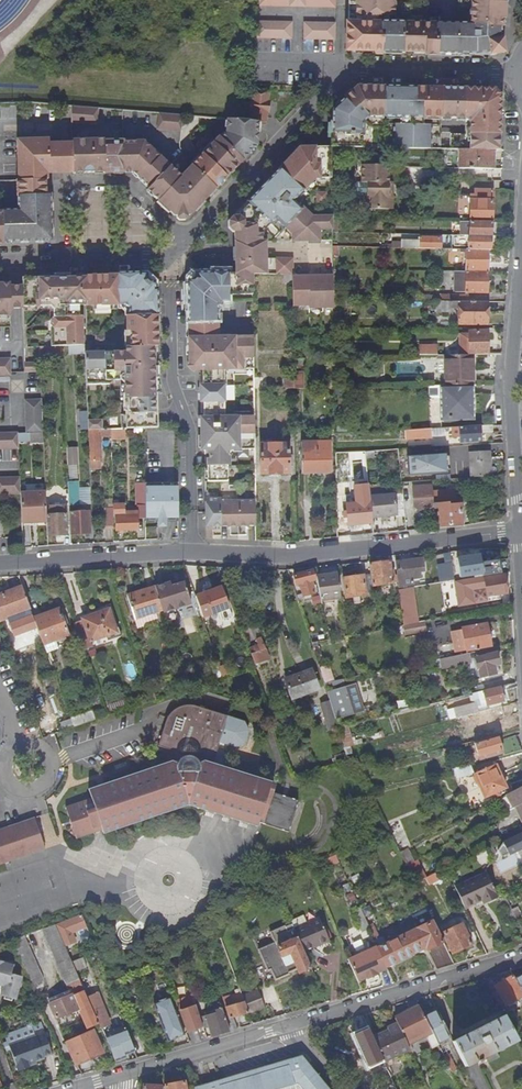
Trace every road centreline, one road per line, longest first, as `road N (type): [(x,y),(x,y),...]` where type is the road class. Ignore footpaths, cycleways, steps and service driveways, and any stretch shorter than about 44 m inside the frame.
road 1 (residential): [(186,239),(345,69),(515,72)]
road 2 (residential): [(193,551),(319,553),(519,529)]
road 3 (residential): [(162,259),(170,267),(173,380),(191,429),(193,551)]
road 4 (residential): [(521,248),(511,395),(519,529)]
road 5 (residential): [(521,953),(288,1025)]
road 6 (residential): [(186,239),(128,184),(68,185),(60,195),(60,262)]
road 7 (residential): [(0,563),(193,551)]
road 8 (residential): [(288,1025),(123,1072)]

